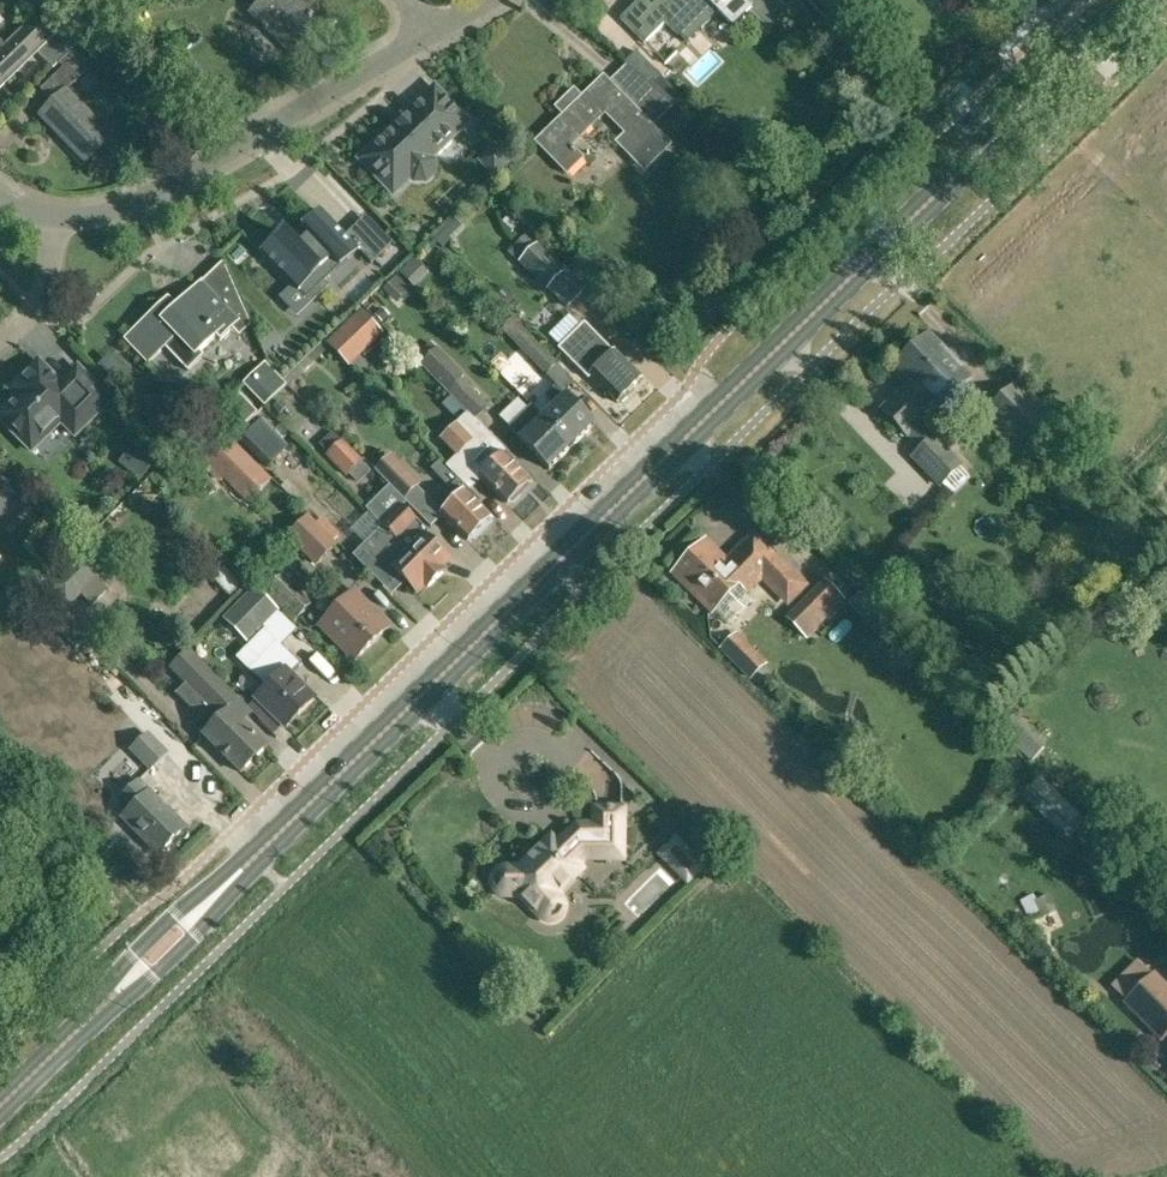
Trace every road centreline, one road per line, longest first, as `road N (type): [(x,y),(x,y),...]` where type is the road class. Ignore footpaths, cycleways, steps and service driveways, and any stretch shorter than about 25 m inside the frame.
road 1 (secondary): [(0,1105),(1137,0)]
road 2 (residential): [(60,214),(116,211),(172,189),(432,32)]
road 3 (residential): [(0,346),(45,305),(60,214)]

